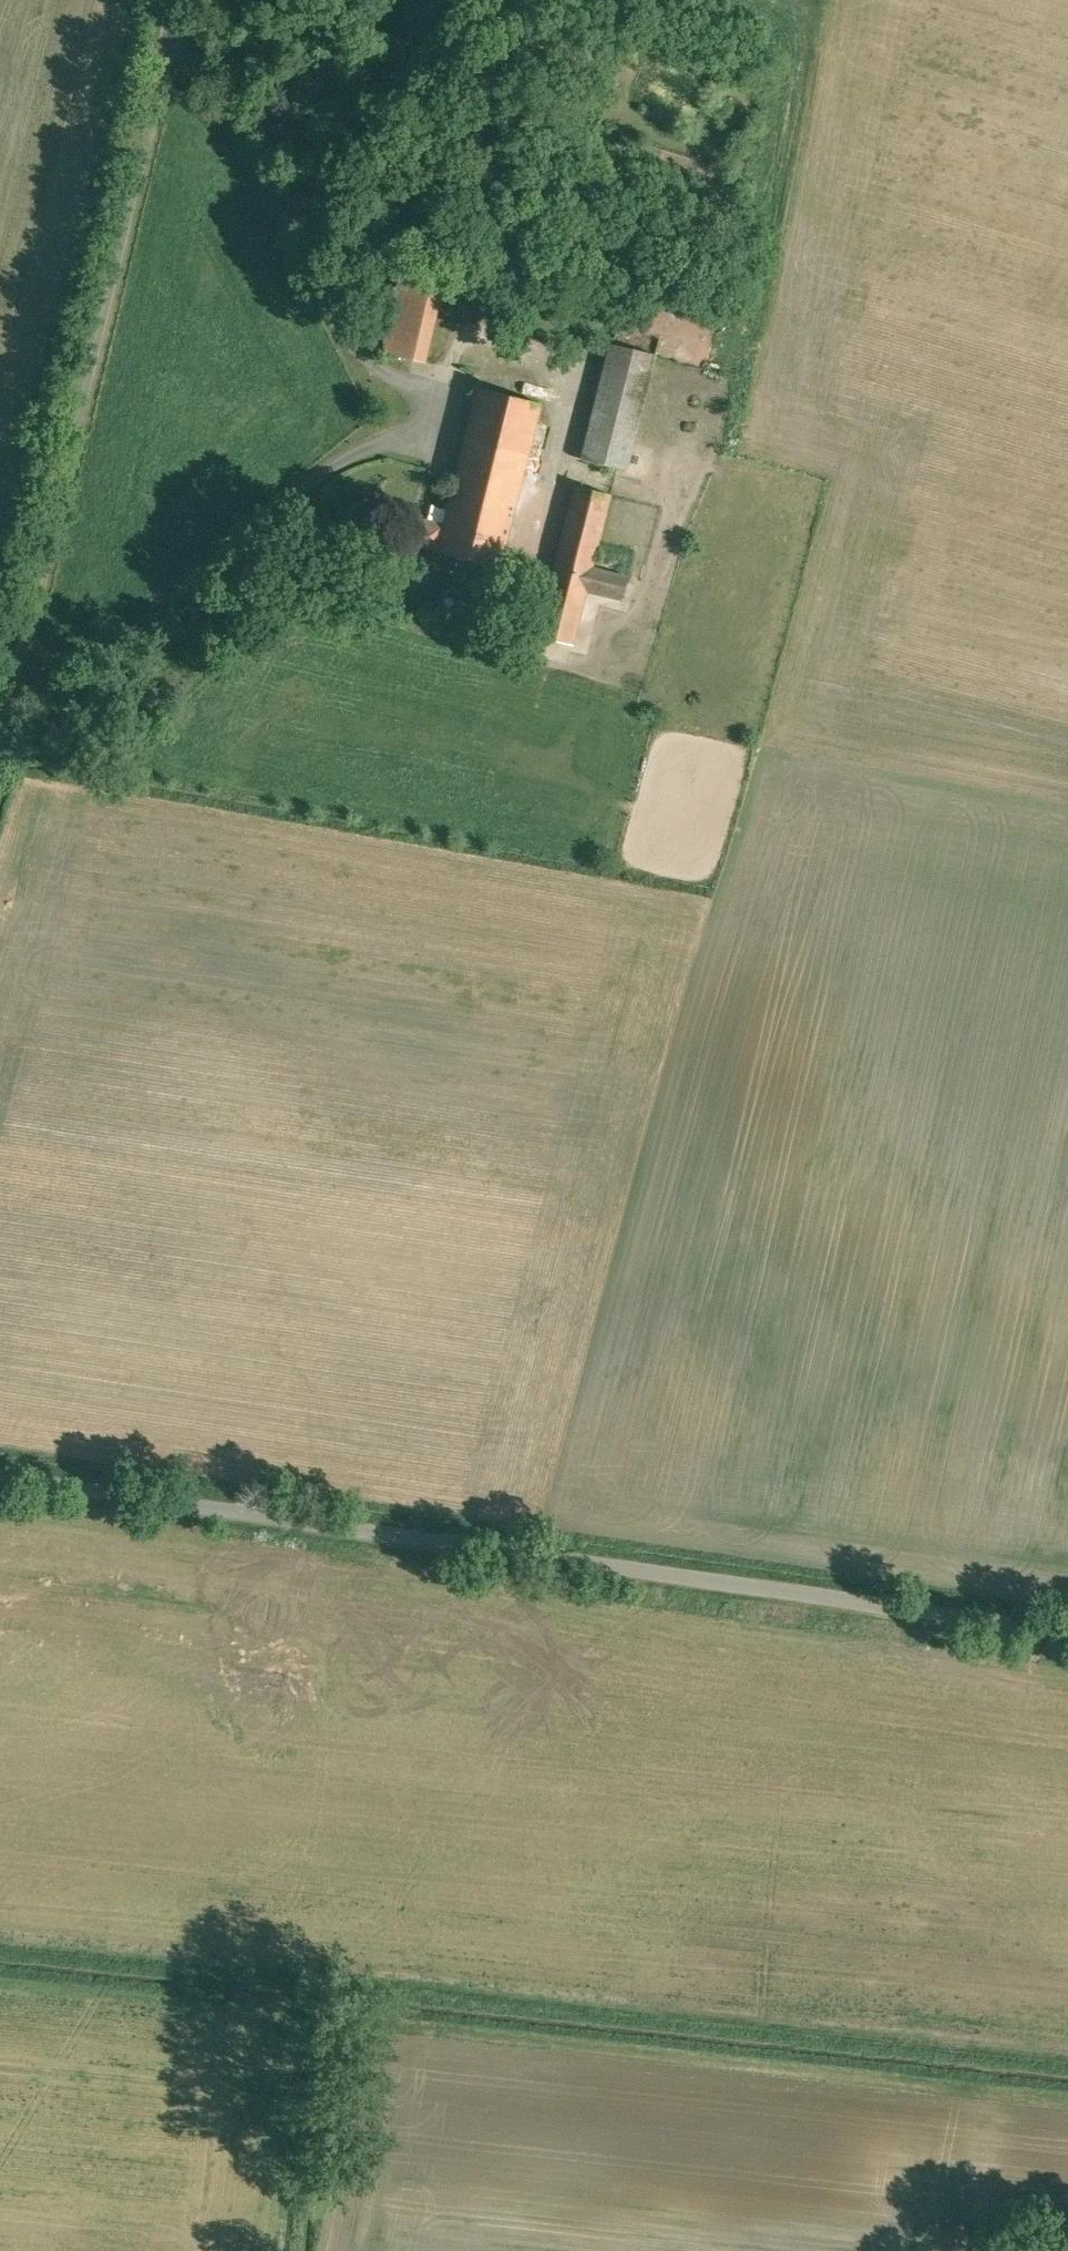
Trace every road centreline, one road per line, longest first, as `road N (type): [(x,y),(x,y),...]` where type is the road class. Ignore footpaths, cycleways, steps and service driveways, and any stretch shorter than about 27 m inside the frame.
road 1 (unclassified): [(0,1478),(1067,1634)]
road 2 (unclassified): [(172,0),(0,703)]

